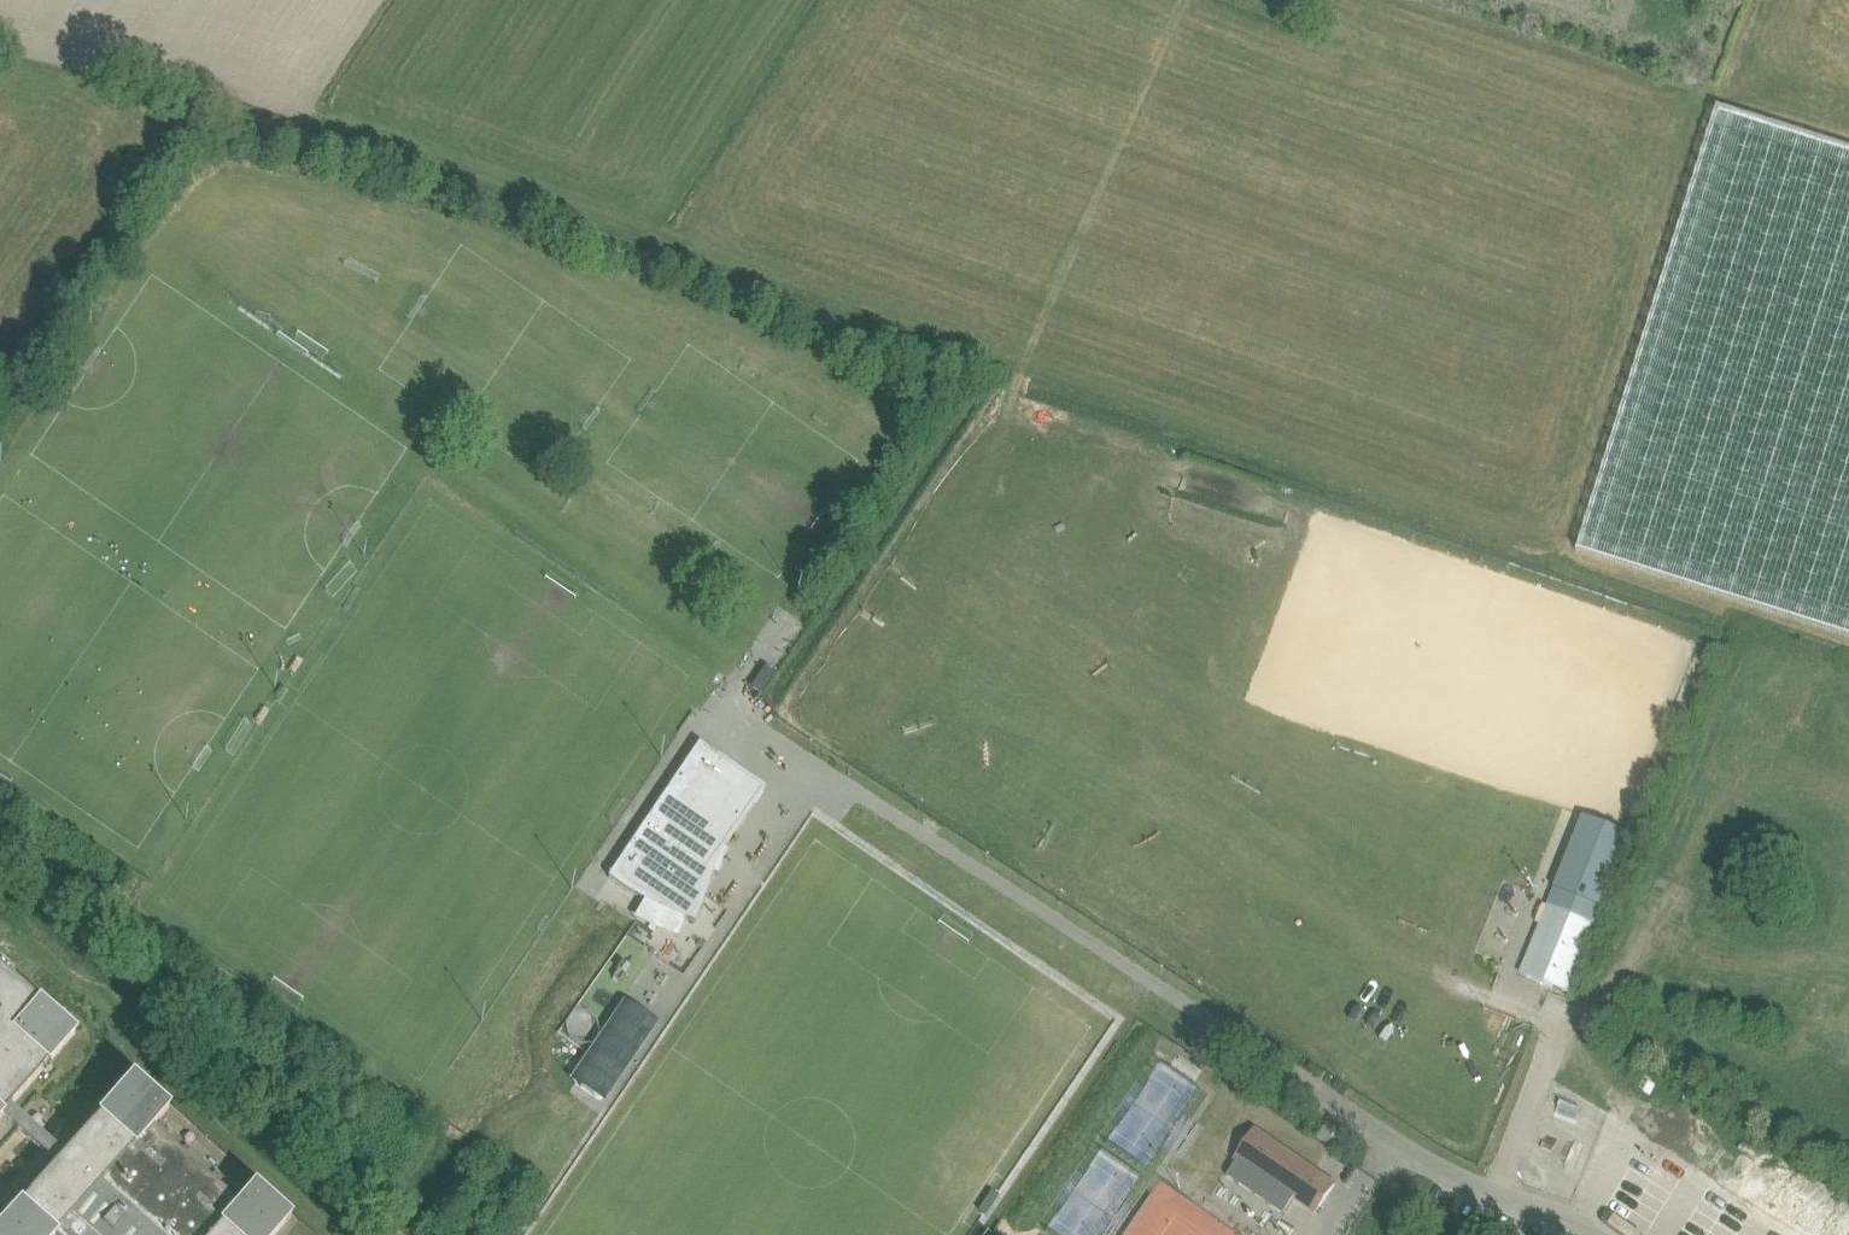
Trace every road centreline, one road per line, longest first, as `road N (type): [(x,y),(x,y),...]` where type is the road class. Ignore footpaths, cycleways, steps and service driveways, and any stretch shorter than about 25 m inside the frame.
road 1 (unclassified): [(1604,1234),(1395,1145),(1250,1041),(768,732)]

